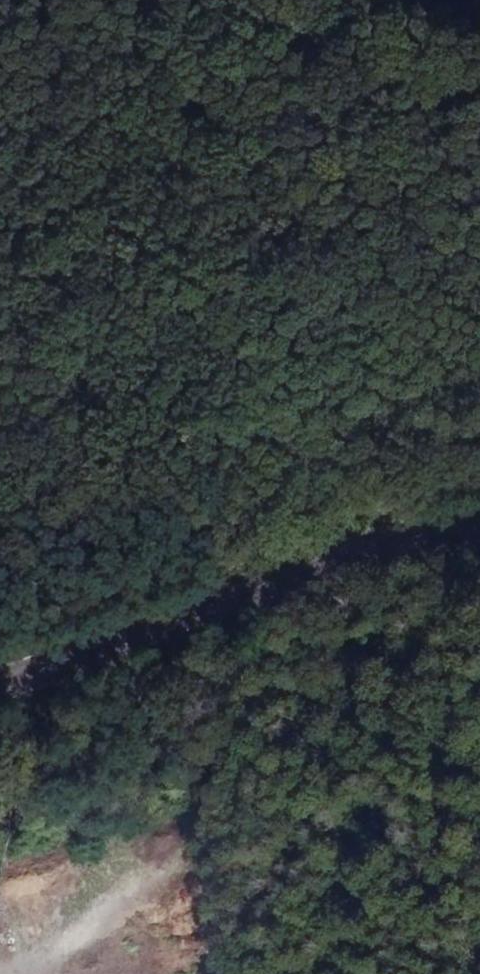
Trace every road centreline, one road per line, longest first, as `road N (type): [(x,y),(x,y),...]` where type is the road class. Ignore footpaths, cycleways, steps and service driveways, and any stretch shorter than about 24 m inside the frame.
road 1 (secondary): [(479,532),(367,560),(0,693)]

